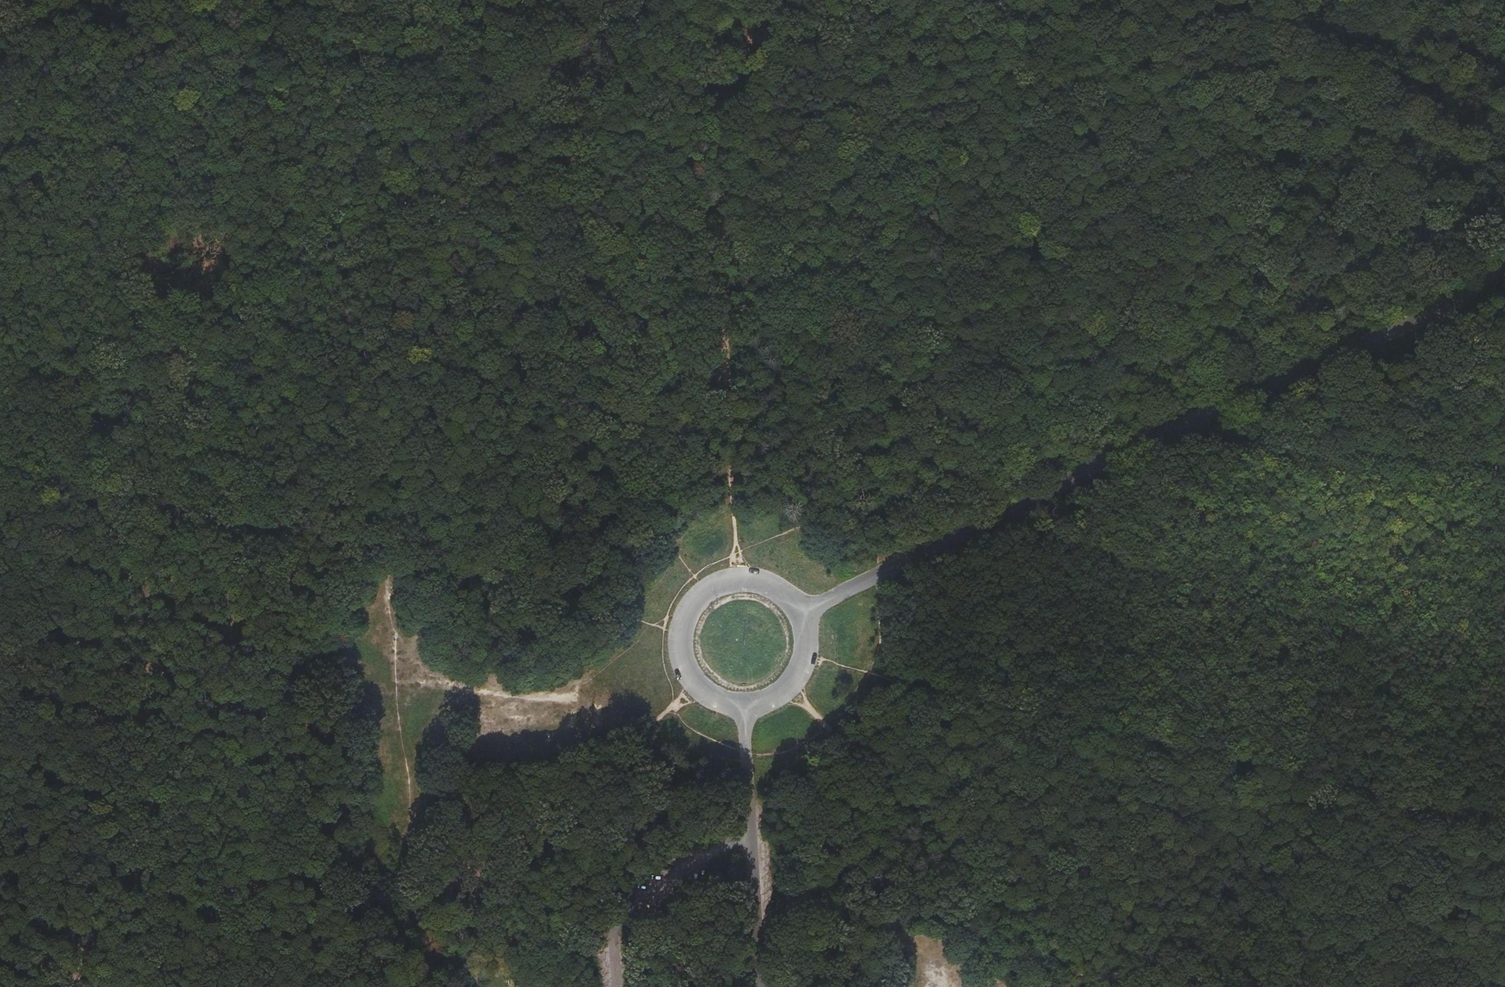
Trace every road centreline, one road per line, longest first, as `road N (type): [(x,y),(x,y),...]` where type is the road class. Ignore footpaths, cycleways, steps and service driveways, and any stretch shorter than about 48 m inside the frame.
road 1 (track): [(73,986),(139,851),(146,523),(187,187),(273,29),(342,0)]
road 2 (unclassified): [(801,613),(1222,406),(1453,310),(1504,268)]
road 3 (track): [(809,653),(1504,828)]
road 4 (track): [(739,580),(714,0)]
road 5 (track): [(557,600),(0,459)]
road 6 (track): [(674,709),(429,941),(392,986)]
road 7 (track): [(1215,377),(945,487),(850,508)]
road 8 (track): [(828,728),(1089,986)]
road 9 (track): [(1215,377),(1235,428),(1258,442),(1504,466)]
road 10 (unclassified): [(760,986),(744,708)]
road 11 (unclassified): [(801,613),(757,581),(720,585),(693,605),(682,631),(687,671),(719,702),(744,708)]
road 12 (track): [(1271,128),(1270,175),(1215,377)]
road 13 (track): [(1095,0),(1099,16),(1121,35),(1239,86),(1271,128)]
road 14 (unclassified): [(744,708),(769,703),(802,673),(808,632),(801,613)]
road 15 (track): [(850,508),(737,554)]

